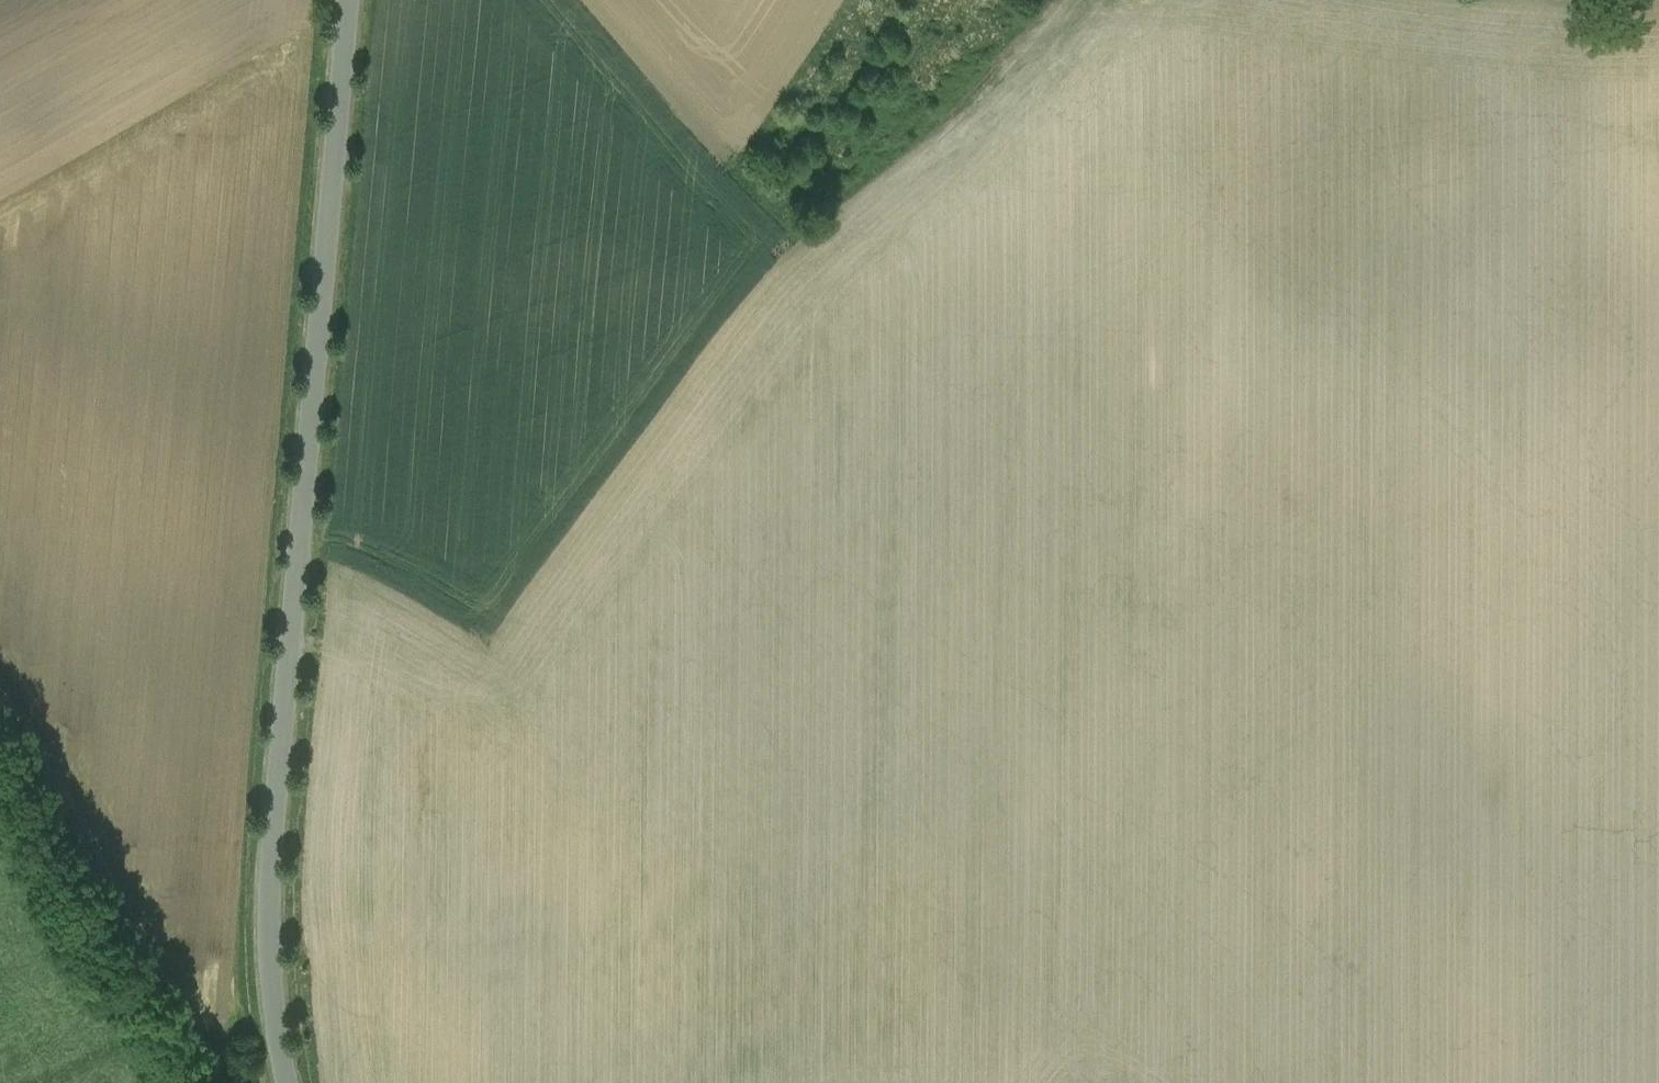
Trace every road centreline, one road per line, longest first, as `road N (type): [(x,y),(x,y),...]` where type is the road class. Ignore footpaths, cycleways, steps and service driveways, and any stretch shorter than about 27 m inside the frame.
road 1 (tertiary): [(285,1082),(267,946),(268,851),(348,0)]
road 2 (unclassified): [(225,1082),(0,711)]

